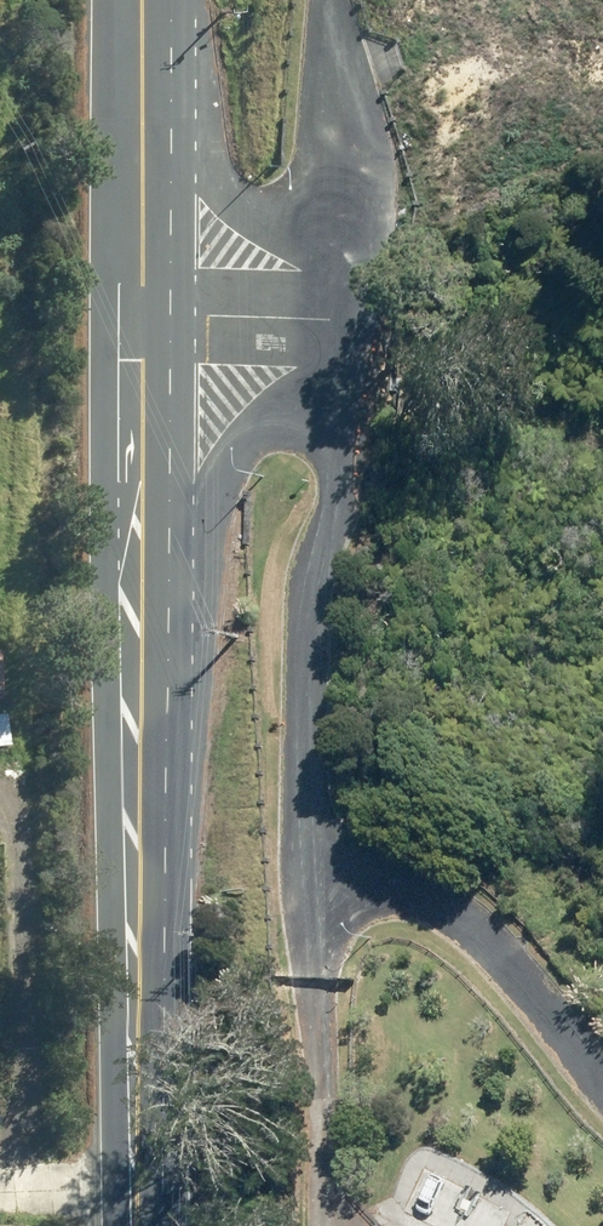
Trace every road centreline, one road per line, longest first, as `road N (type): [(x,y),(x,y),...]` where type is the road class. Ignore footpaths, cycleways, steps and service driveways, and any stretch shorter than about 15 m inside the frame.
road 1 (residential): [(283,315),(345,325),(355,334),(364,372),(363,430),(313,585),(305,767),(313,818),(358,865),(468,923),(602,1083)]
road 2 (secondary): [(141,1225),(143,551)]
road 3 (secondary): [(143,32),(213,232),(283,315)]
road 4 (secondary): [(283,315),(241,336),(215,365),(143,551)]
road 5 (secondary): [(144,312),(143,32)]
road 6 (secondary): [(143,551),(144,312)]
road 7 (residential): [(144,312),(283,315)]

